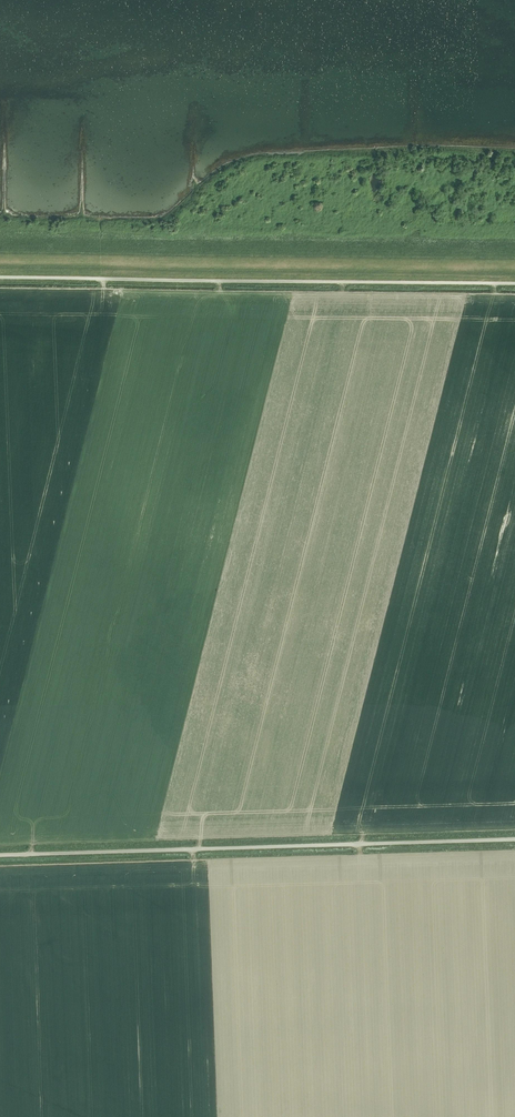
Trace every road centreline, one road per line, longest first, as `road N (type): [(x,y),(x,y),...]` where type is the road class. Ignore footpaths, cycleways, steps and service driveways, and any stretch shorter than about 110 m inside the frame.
road 1 (unclassified): [(0,855),(514,839)]
road 2 (unclassified): [(0,277),(514,283)]

